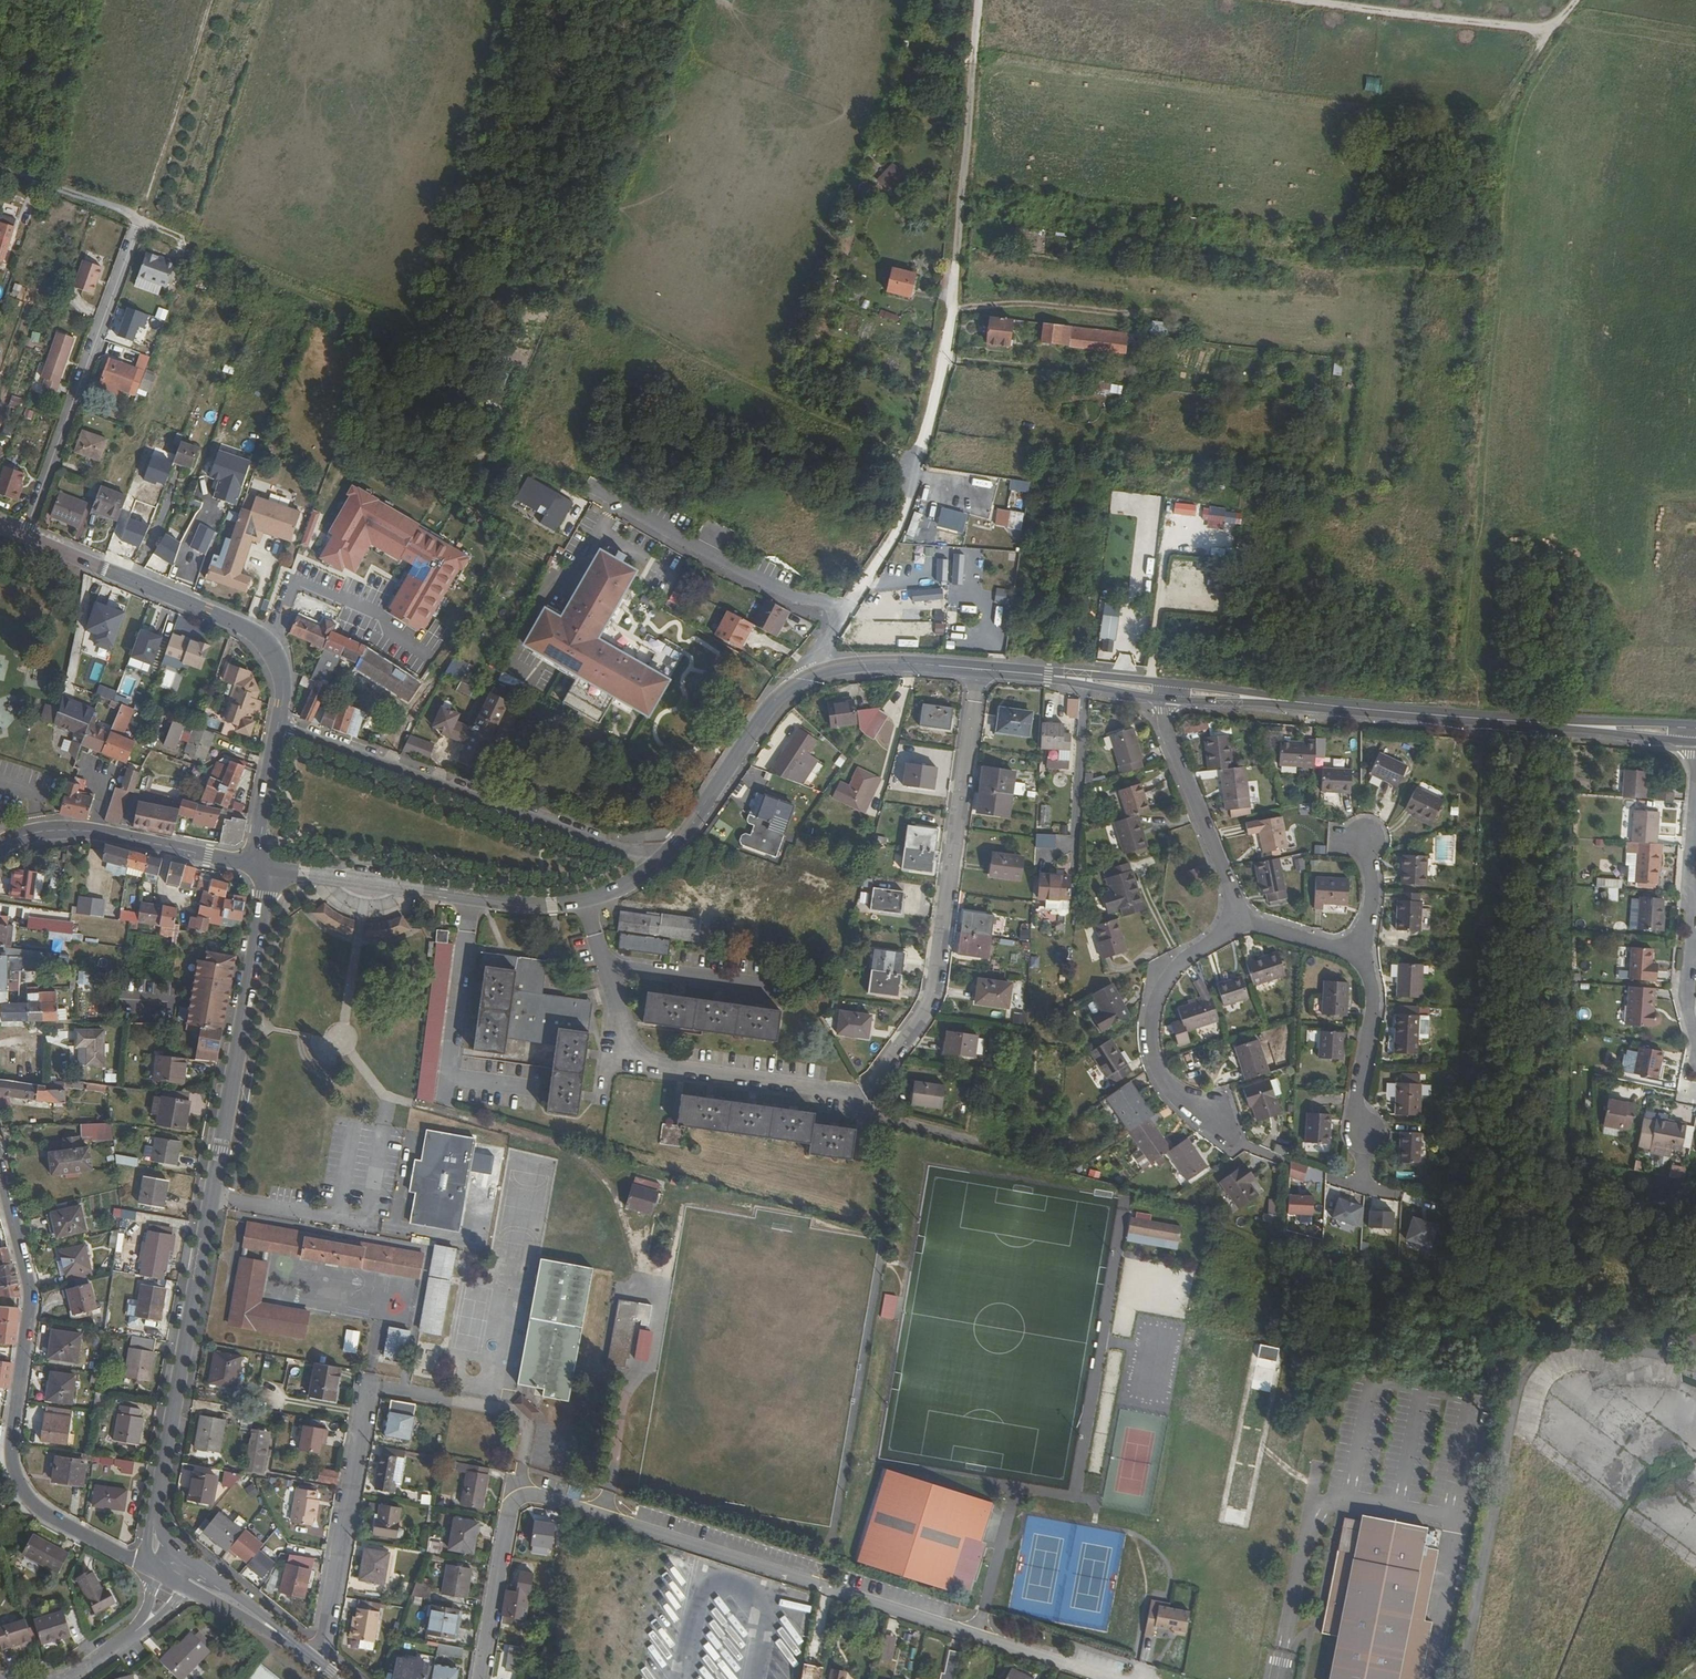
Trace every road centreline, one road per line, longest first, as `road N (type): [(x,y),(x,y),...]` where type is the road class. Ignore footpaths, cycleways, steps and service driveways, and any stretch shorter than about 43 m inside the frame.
road 1 (track): [(0,165),(122,212),(325,320),(370,329),(518,294),(584,303),(919,466)]
road 2 (residential): [(478,1678),(509,1502),(535,1491),(1119,1678)]
road 3 (track): [(1576,0),(1546,29),(1500,133),(1464,718)]
road 4 (unclassified): [(157,1500),(272,867)]
road 5 (track): [(848,606),(919,466),(941,371),(980,0)]
road 6 (track): [(975,56),(1500,133)]
road 7 (residential): [(837,1094),(871,1085),(934,994),(981,669)]
road 8 (residential): [(0,1166),(29,1281),(12,1466),(40,1507),(146,1557)]
road 9 (residential): [(656,861),(279,723)]
road 10 (residential): [(279,723),(284,681),(259,636),(23,534)]
road 11 (residential): [(23,534),(138,220)]
road 12 (tertiary): [(272,867),(511,903),(579,901)]
road 13 (residential): [(1235,916),(1166,975),(1149,1029),(1168,1082),(1239,1135)]
road 14 (residential): [(317,1661),(369,1374)]
road 15 (residential): [(588,488),(786,597),(848,606)]
road 16 (residential): [(615,975),(650,1062),(679,1079),(837,1094)]
road 17 (tertiary): [(1295,704),(1566,725)]
road 18 (tertiary): [(0,846),(46,831),(89,831),(253,864)]
road 19 (track): [(1297,0),(1546,29)]
road 20 (tertiary): [(656,861),(692,823),(769,709),(817,675)]
road 21 (residential): [(1695,790),(1686,994),(1695,1034)]
road 22 (track): [(138,220),(204,0)]
road 23 (residential): [(1235,916),(1163,698)]
road 24 (residential): [(1359,947),(1372,1006),(1355,1110),(1366,1161)]
road 25 (residential): [(784,998),(615,975)]
road 26 (tertiary): [(817,675),(880,664),(981,669)]
road 27 (residential): [(837,1094),(858,1112),(979,1143)]
road 28 (unclassified): [(188,1586),(317,1661)]
road 29 (residential): [(253,864),(279,723)]
road 30 (tertiary): [(1295,704),(1164,682)]
road 31 (tertiary): [(1163,698),(1295,704)]
road 32 (tertiary): [(1566,725),(1695,743)]
road 33 (tertiary): [(1695,724),(1566,725)]
road 34 (residential): [(1235,916),(1359,947)]
road 35 (unclassified): [(317,1661),(224,1583)]

